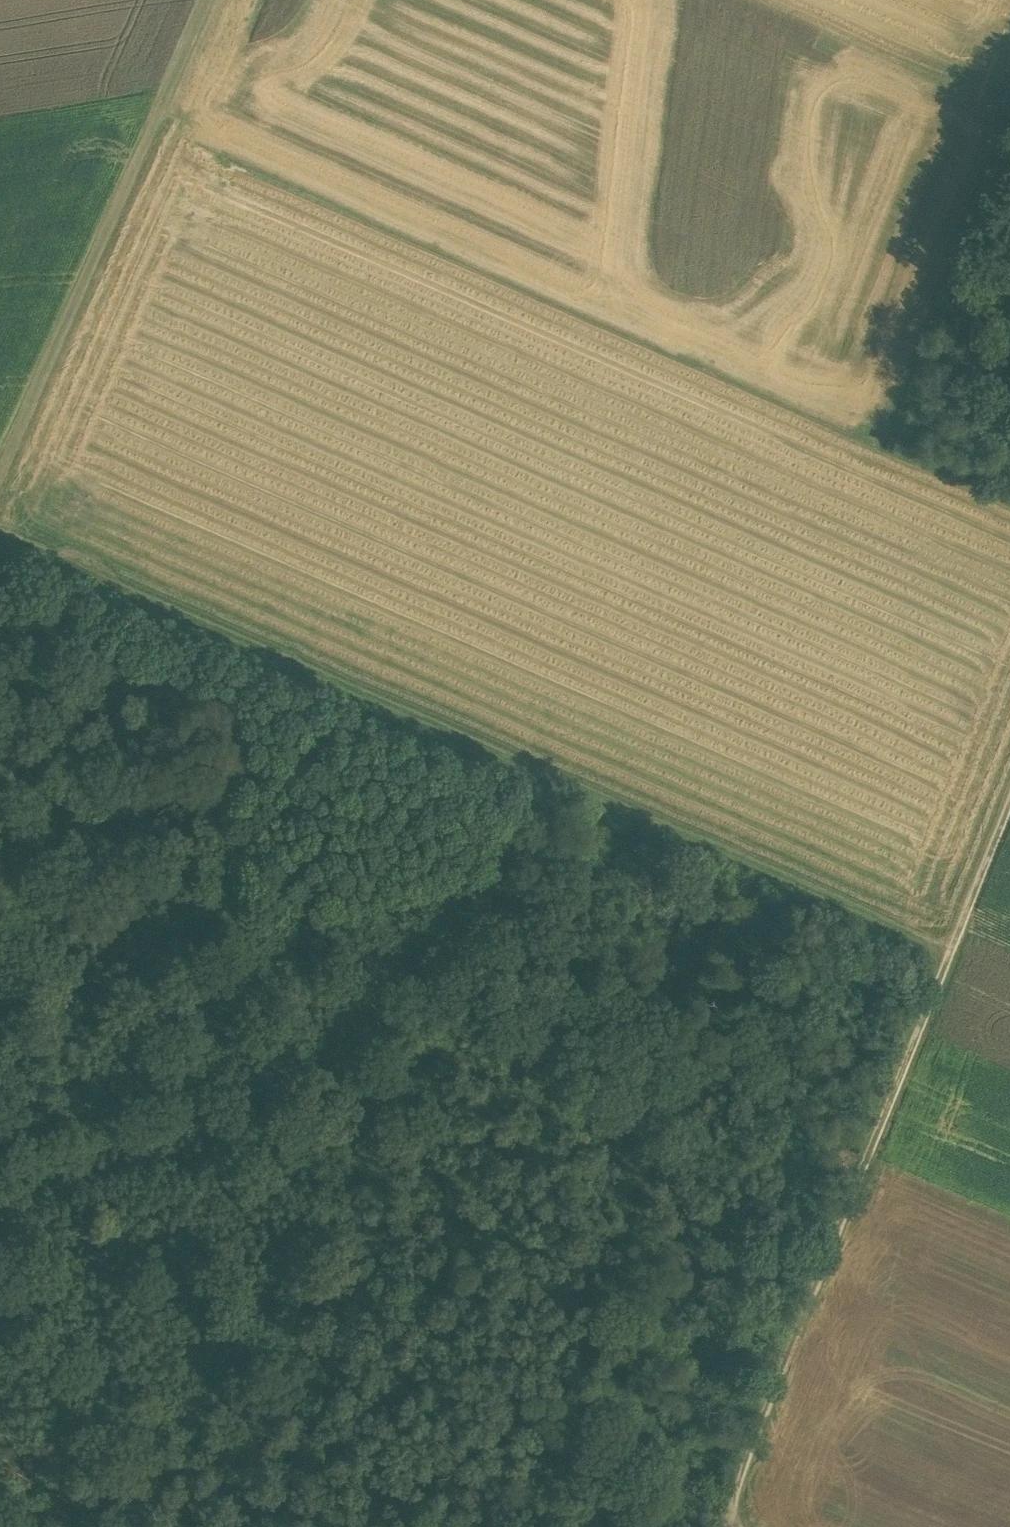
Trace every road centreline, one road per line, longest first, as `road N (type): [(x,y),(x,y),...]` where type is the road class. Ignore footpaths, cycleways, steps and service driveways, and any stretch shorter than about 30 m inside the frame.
road 1 (track): [(948,962),(0,540)]
road 2 (track): [(1009,807),(716,1526)]
road 3 (track): [(0,477),(209,0)]

